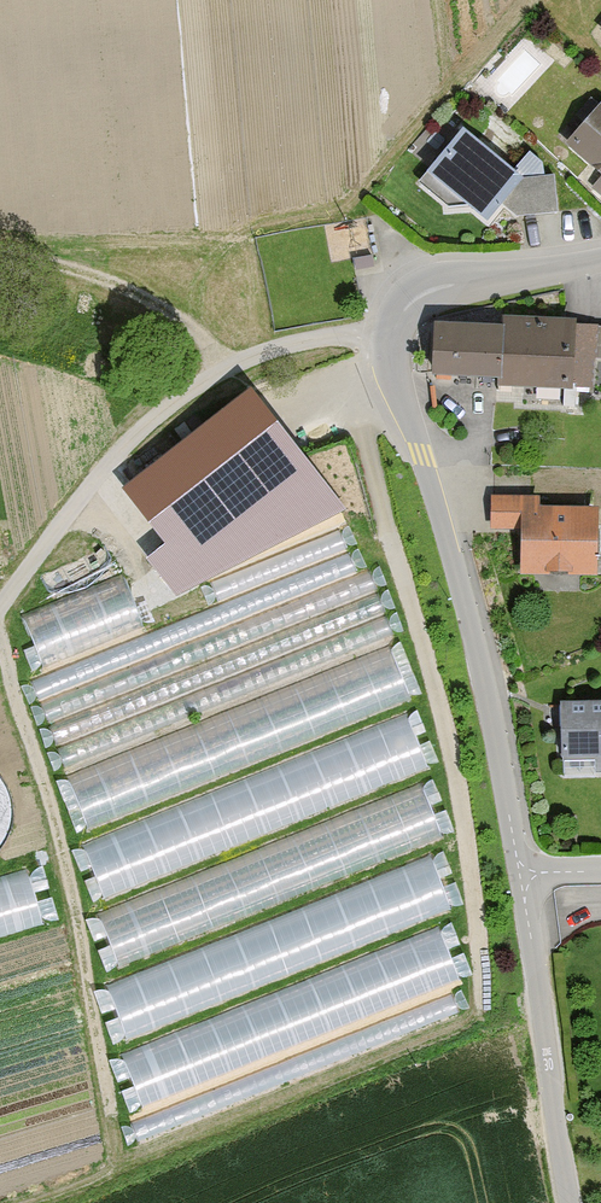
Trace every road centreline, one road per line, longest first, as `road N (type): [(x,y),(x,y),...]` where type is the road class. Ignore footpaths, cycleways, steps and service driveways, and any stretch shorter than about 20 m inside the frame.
road 1 (unclassified): [(523,877),(477,649),(392,363),(393,336),(423,293),(600,260)]
road 2 (track): [(0,609),(115,457),(186,393),(293,344),(393,336)]
road 3 (unclassified): [(570,1202),(523,877)]

